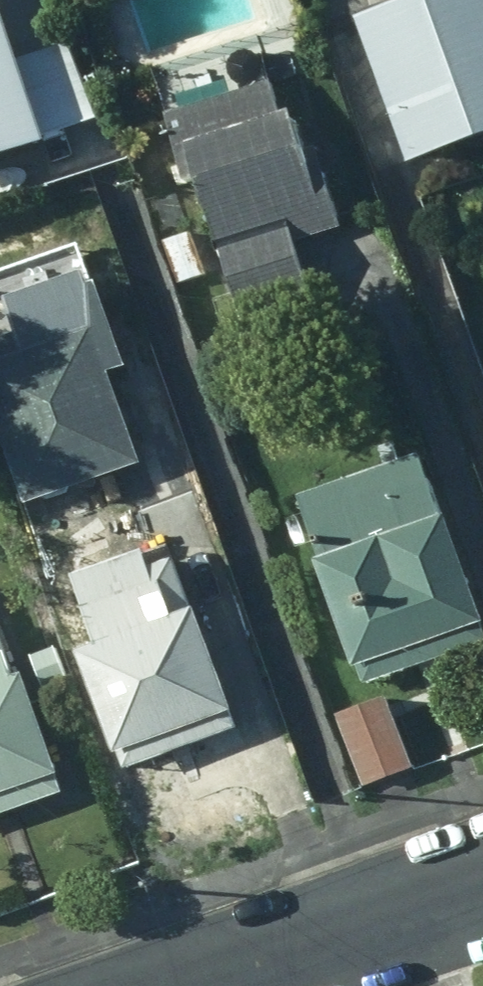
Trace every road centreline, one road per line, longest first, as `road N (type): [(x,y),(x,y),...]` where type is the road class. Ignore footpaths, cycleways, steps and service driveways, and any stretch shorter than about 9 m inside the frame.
road 1 (residential): [(482,885),(209,985)]

